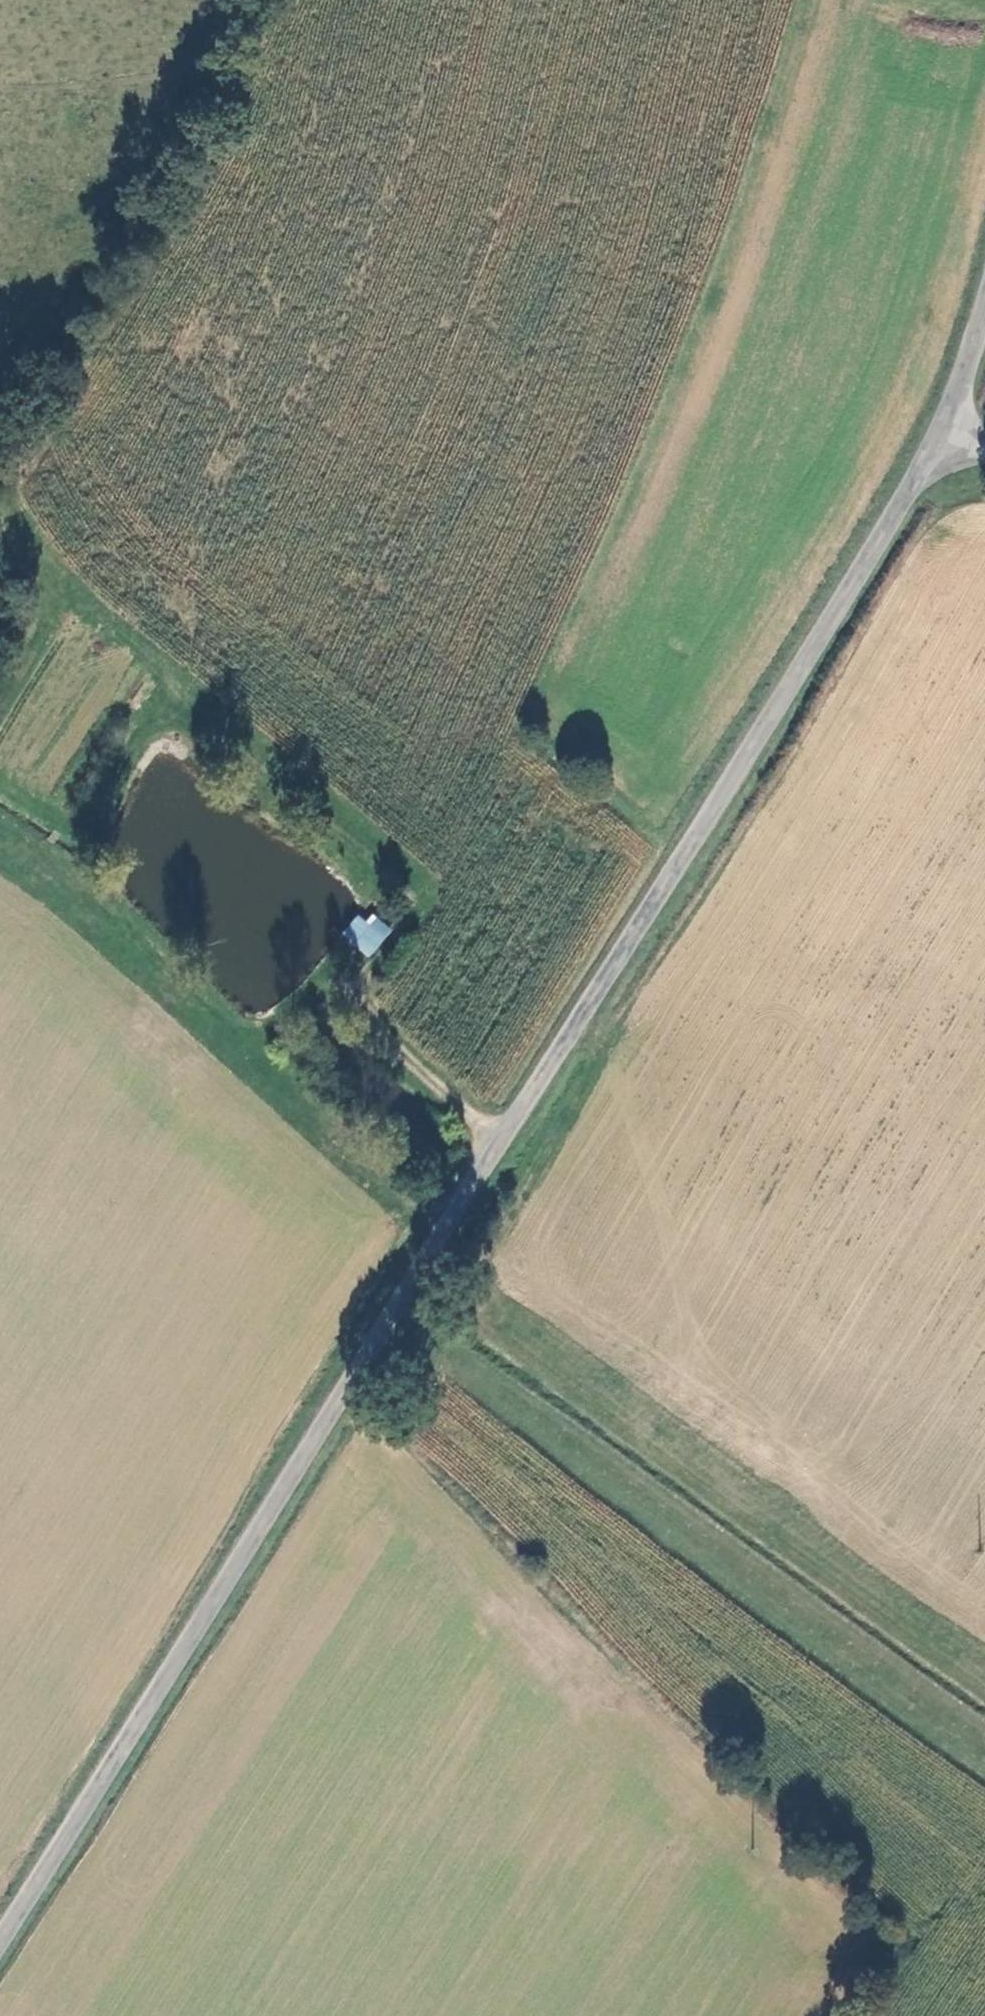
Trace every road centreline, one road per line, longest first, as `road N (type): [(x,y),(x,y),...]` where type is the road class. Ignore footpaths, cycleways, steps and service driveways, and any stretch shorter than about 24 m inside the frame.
road 1 (unclassified): [(0,1933),(938,445)]
road 2 (unclassified): [(938,445),(984,296)]

